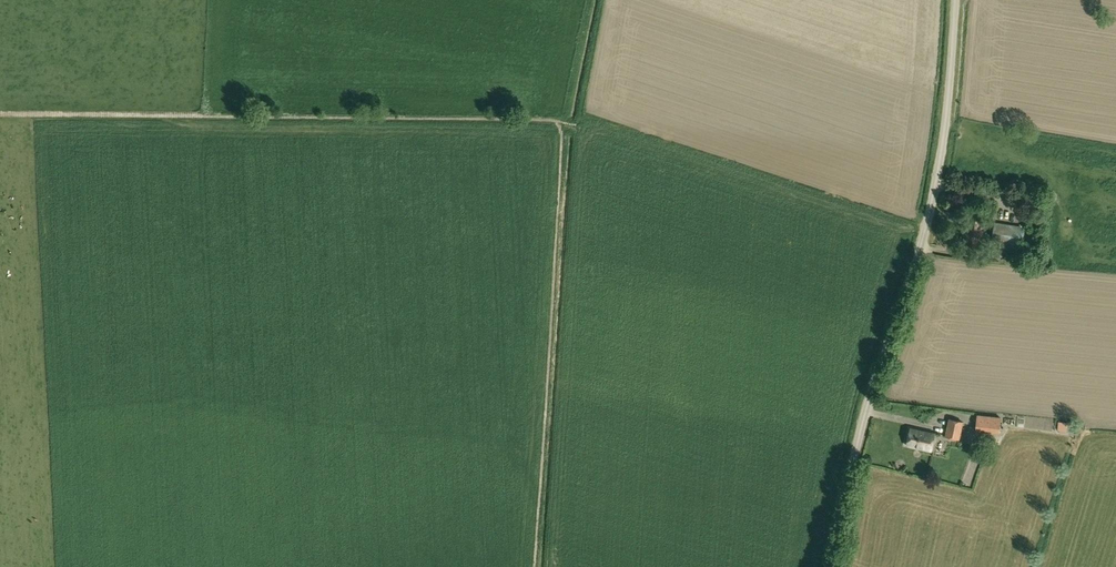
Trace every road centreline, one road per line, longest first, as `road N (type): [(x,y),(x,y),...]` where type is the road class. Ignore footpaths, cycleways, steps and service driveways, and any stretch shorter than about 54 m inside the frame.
road 1 (unclassified): [(827,566),(881,364),(928,228),(954,0)]
road 2 (track): [(0,112),(578,123)]

